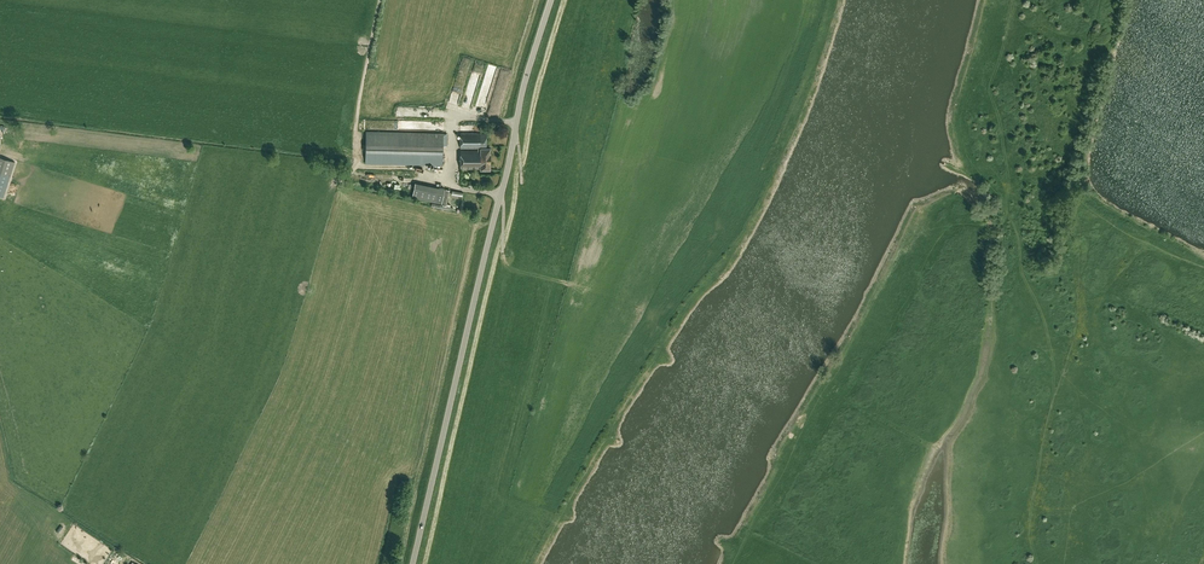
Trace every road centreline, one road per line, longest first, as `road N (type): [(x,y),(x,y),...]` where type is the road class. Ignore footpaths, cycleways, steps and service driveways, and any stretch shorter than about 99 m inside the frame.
road 1 (tertiary): [(412,563),(551,0)]

